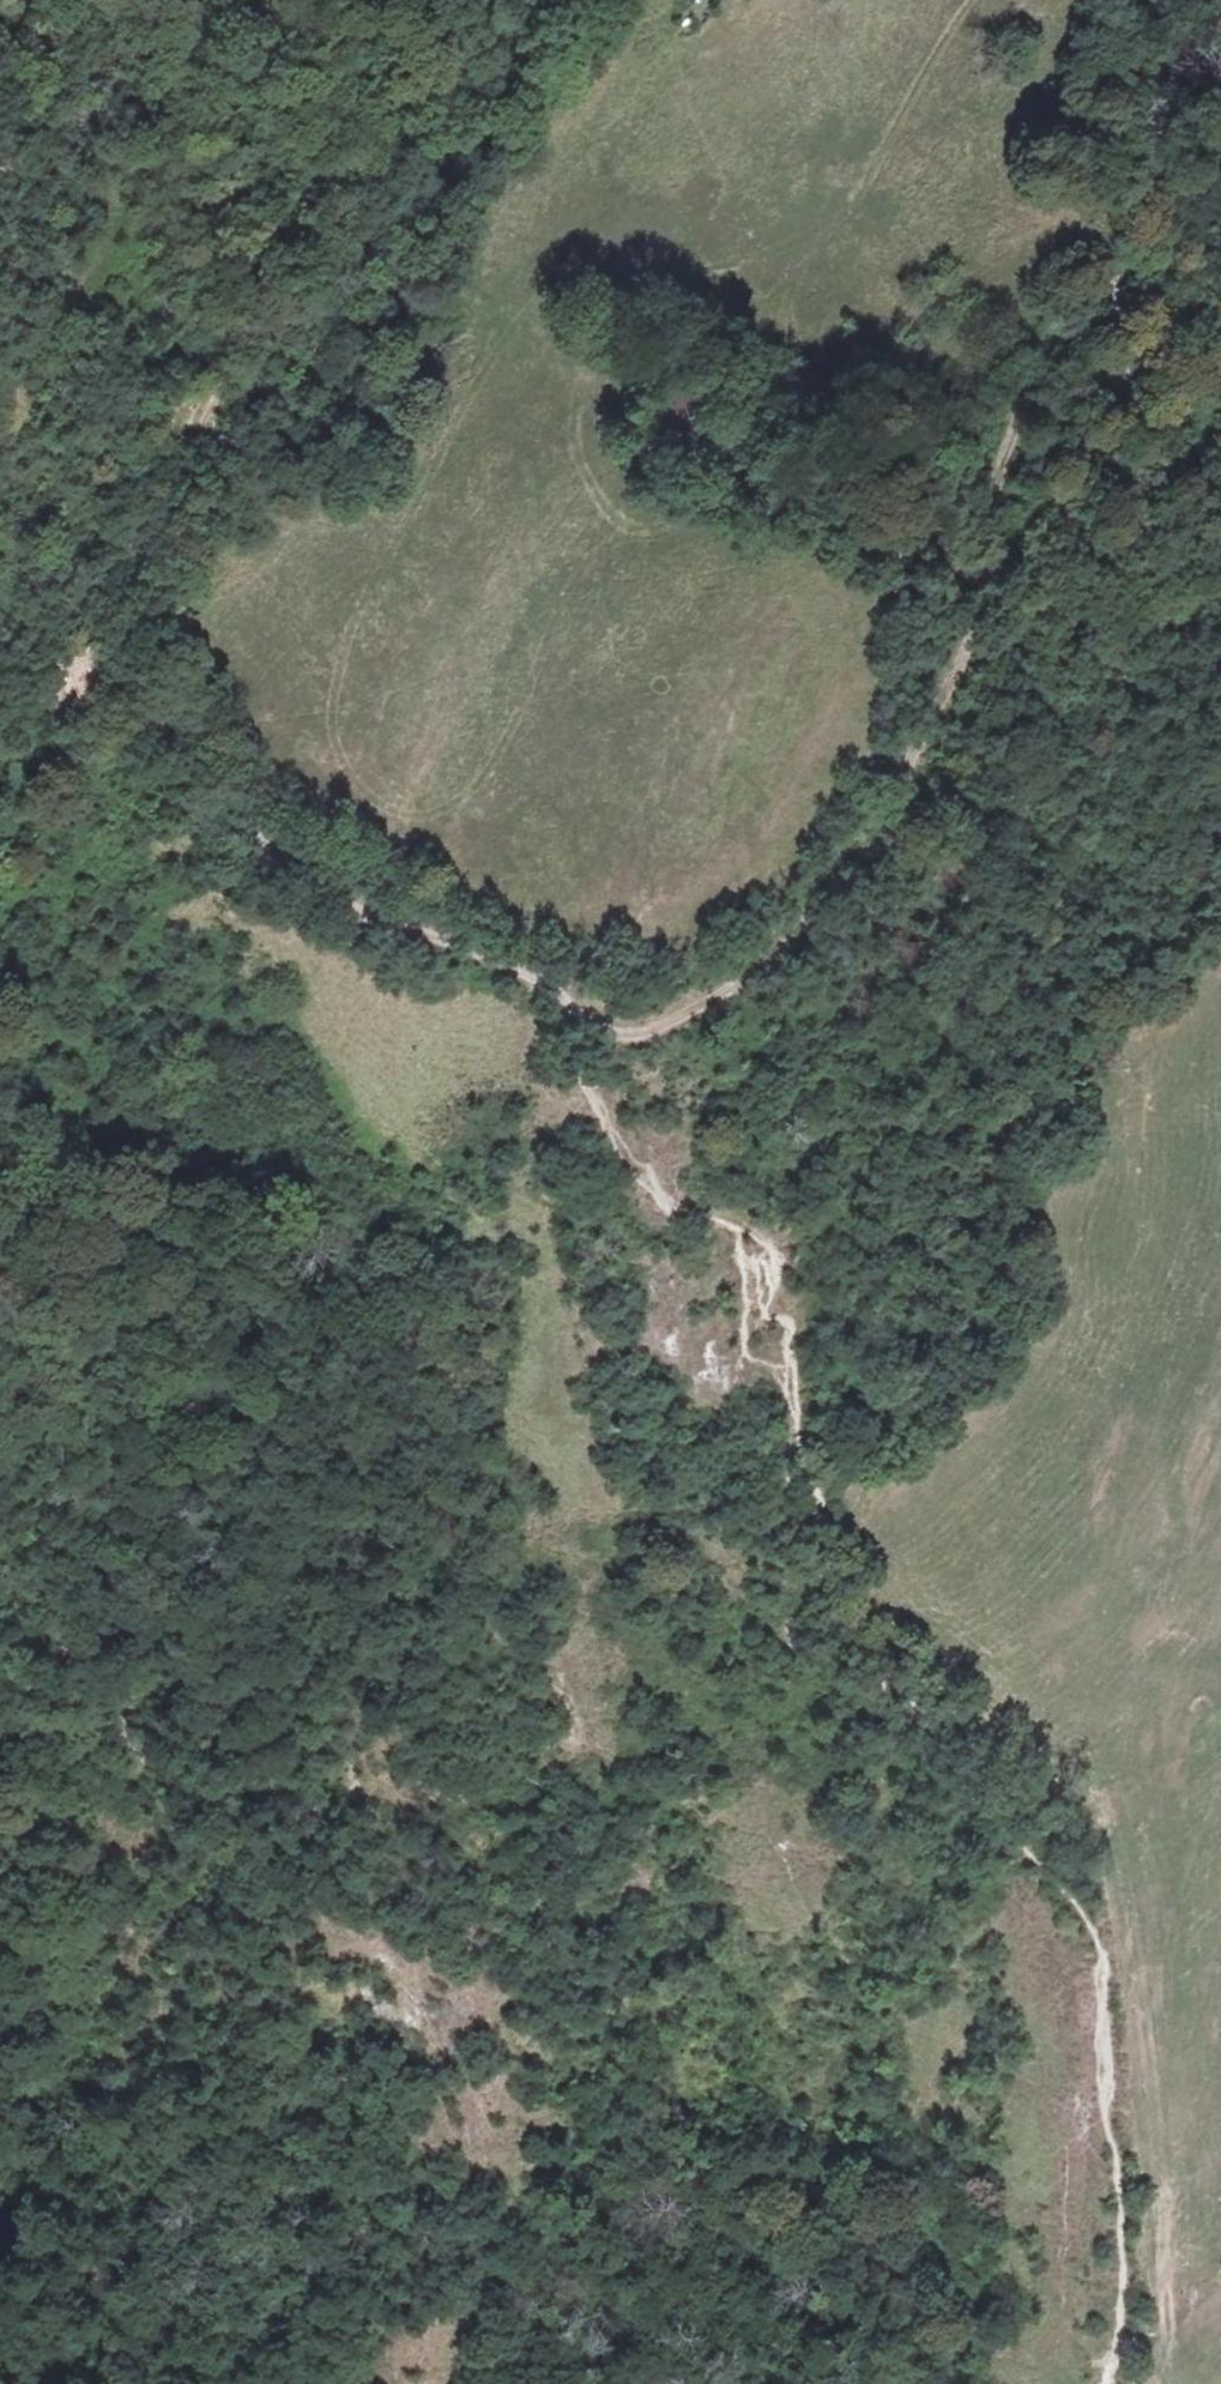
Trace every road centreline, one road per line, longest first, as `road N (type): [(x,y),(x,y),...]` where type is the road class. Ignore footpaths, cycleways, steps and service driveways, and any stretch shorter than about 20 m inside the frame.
road 1 (track): [(1220,376),(1194,413),(1173,422),(1153,417),(1132,398),(1124,304),(1111,287),(1094,287),(1071,316),(1007,446),(1008,532),(976,634),(909,770),(850,865),(786,948),(682,1019),(646,1036),(617,1034),(577,1007)]
road 2 (track): [(221,0),(211,20),(251,128),(247,245),(167,454),(97,578),(48,624),(31,659),(29,704)]
road 3 (track): [(577,1007),(503,963),(327,892),(269,851),(186,747),(138,717),(61,701),(29,704)]
road 4 (track): [(1201,0),(1189,103),(1124,304)]

